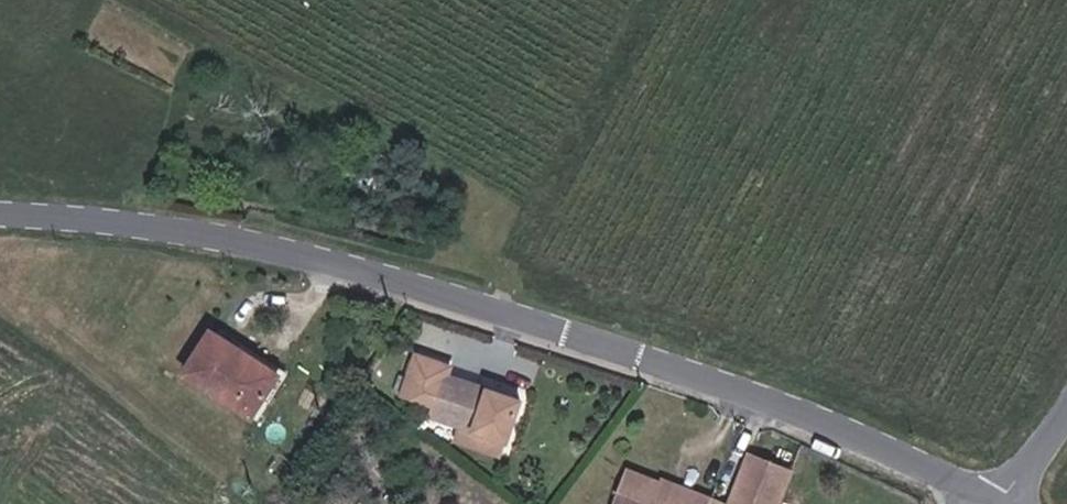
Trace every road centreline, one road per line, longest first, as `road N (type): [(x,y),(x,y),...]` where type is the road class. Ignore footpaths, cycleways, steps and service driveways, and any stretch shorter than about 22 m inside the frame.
road 1 (residential): [(0,213),(196,234),(333,261),(768,399),(993,502)]

